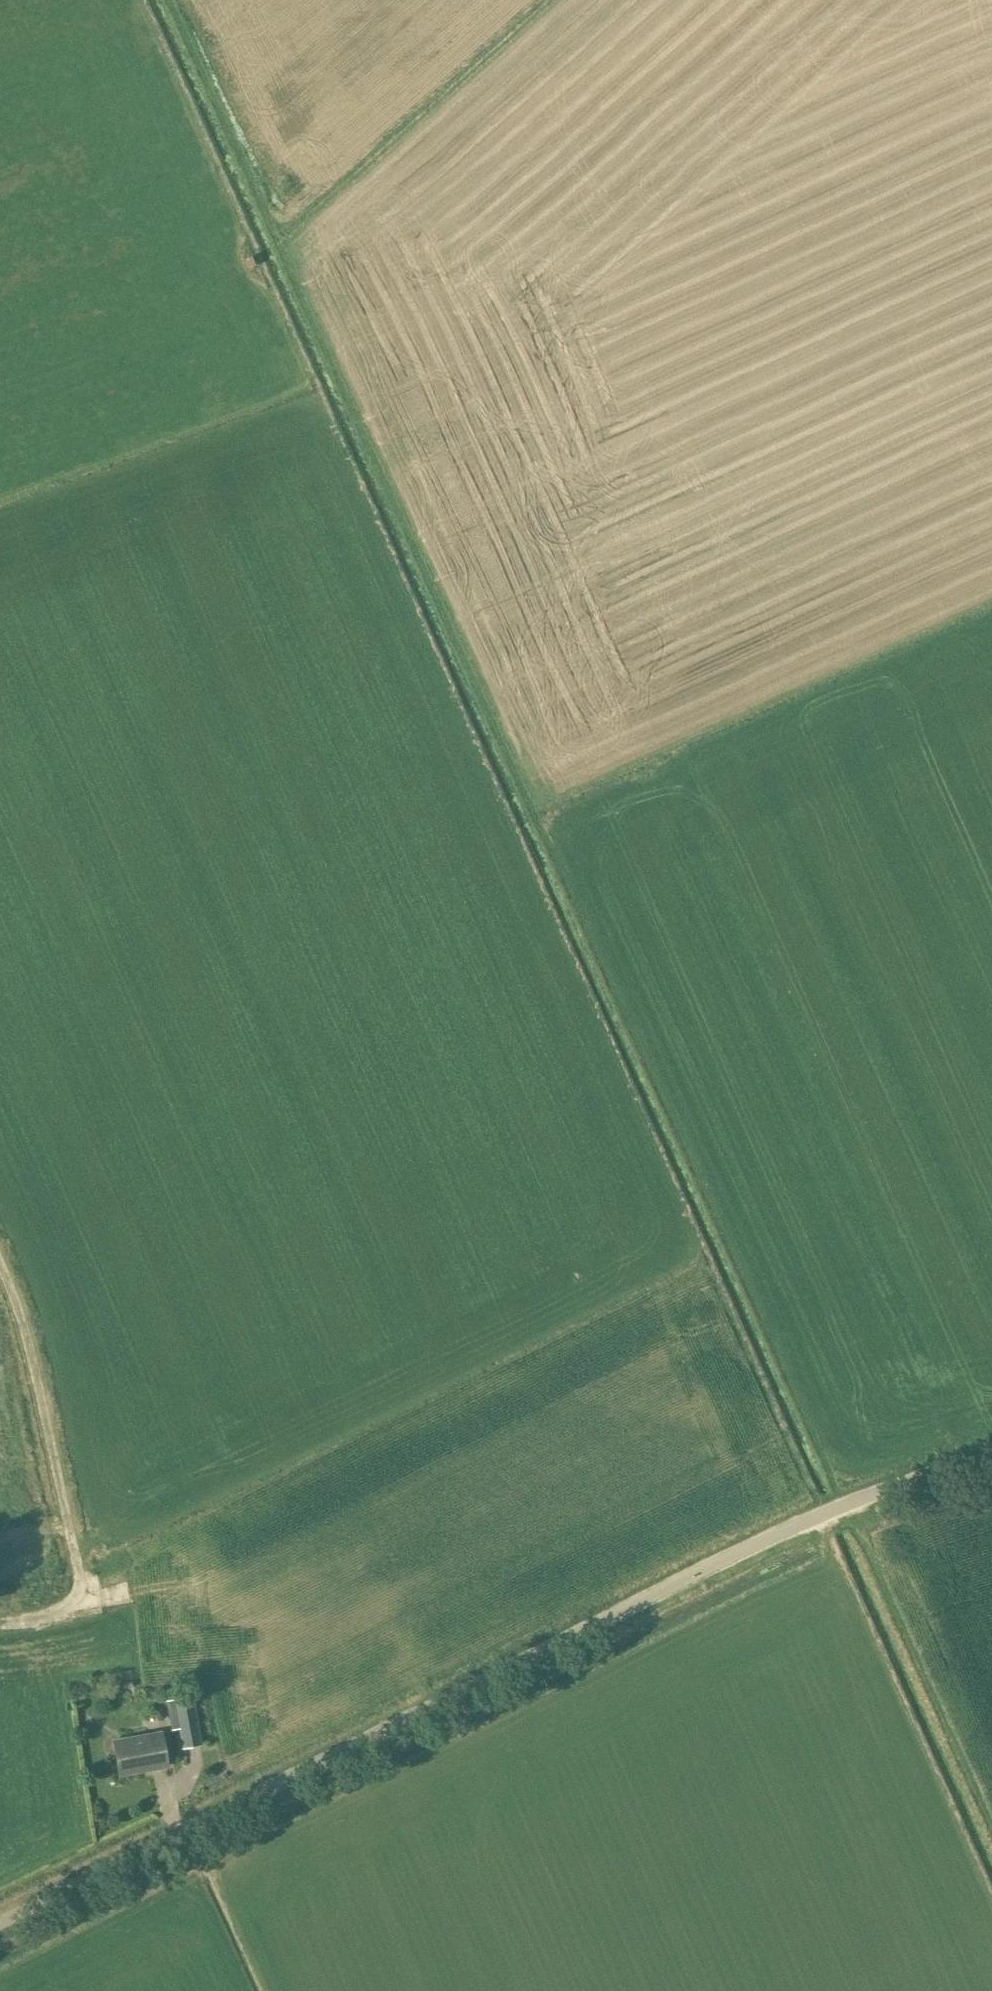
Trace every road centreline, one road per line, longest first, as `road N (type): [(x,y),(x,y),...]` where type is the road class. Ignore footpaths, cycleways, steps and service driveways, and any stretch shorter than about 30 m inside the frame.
road 1 (unclassified): [(0,1926),(801,1523),(991,1465)]

